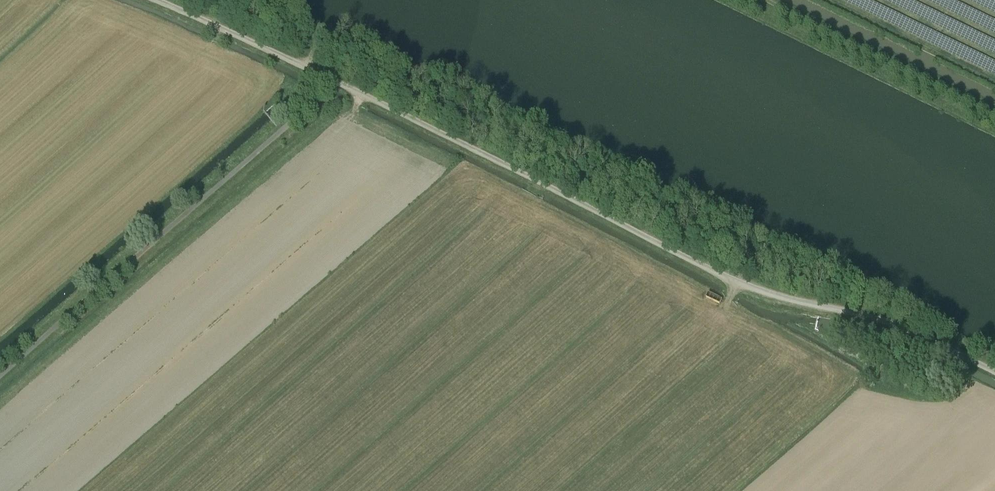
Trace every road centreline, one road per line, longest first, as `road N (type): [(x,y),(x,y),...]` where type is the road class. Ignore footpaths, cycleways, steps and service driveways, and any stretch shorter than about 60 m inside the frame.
road 1 (track): [(994,378),(875,321),(755,294),(320,75)]
road 2 (track): [(769,0),(994,111)]
road 3 (track): [(320,75),(146,0)]

